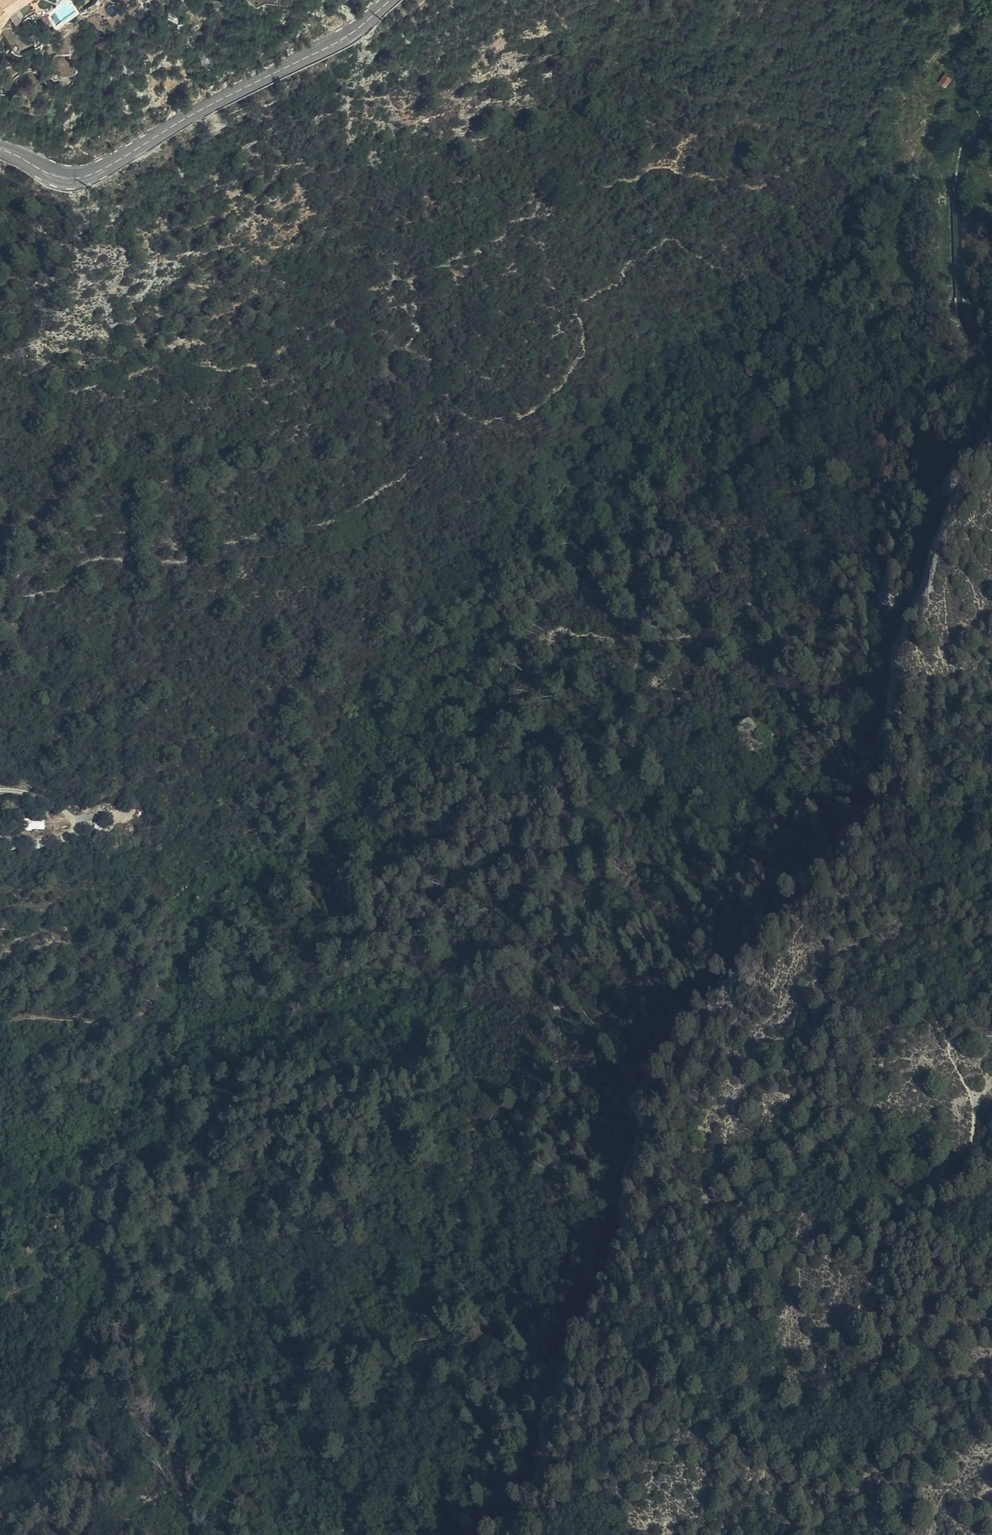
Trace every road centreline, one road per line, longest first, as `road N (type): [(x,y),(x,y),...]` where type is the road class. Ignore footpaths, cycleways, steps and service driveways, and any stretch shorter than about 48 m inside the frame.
road 1 (tertiary): [(391,0),(338,41),(102,168),(62,173),(0,149)]

